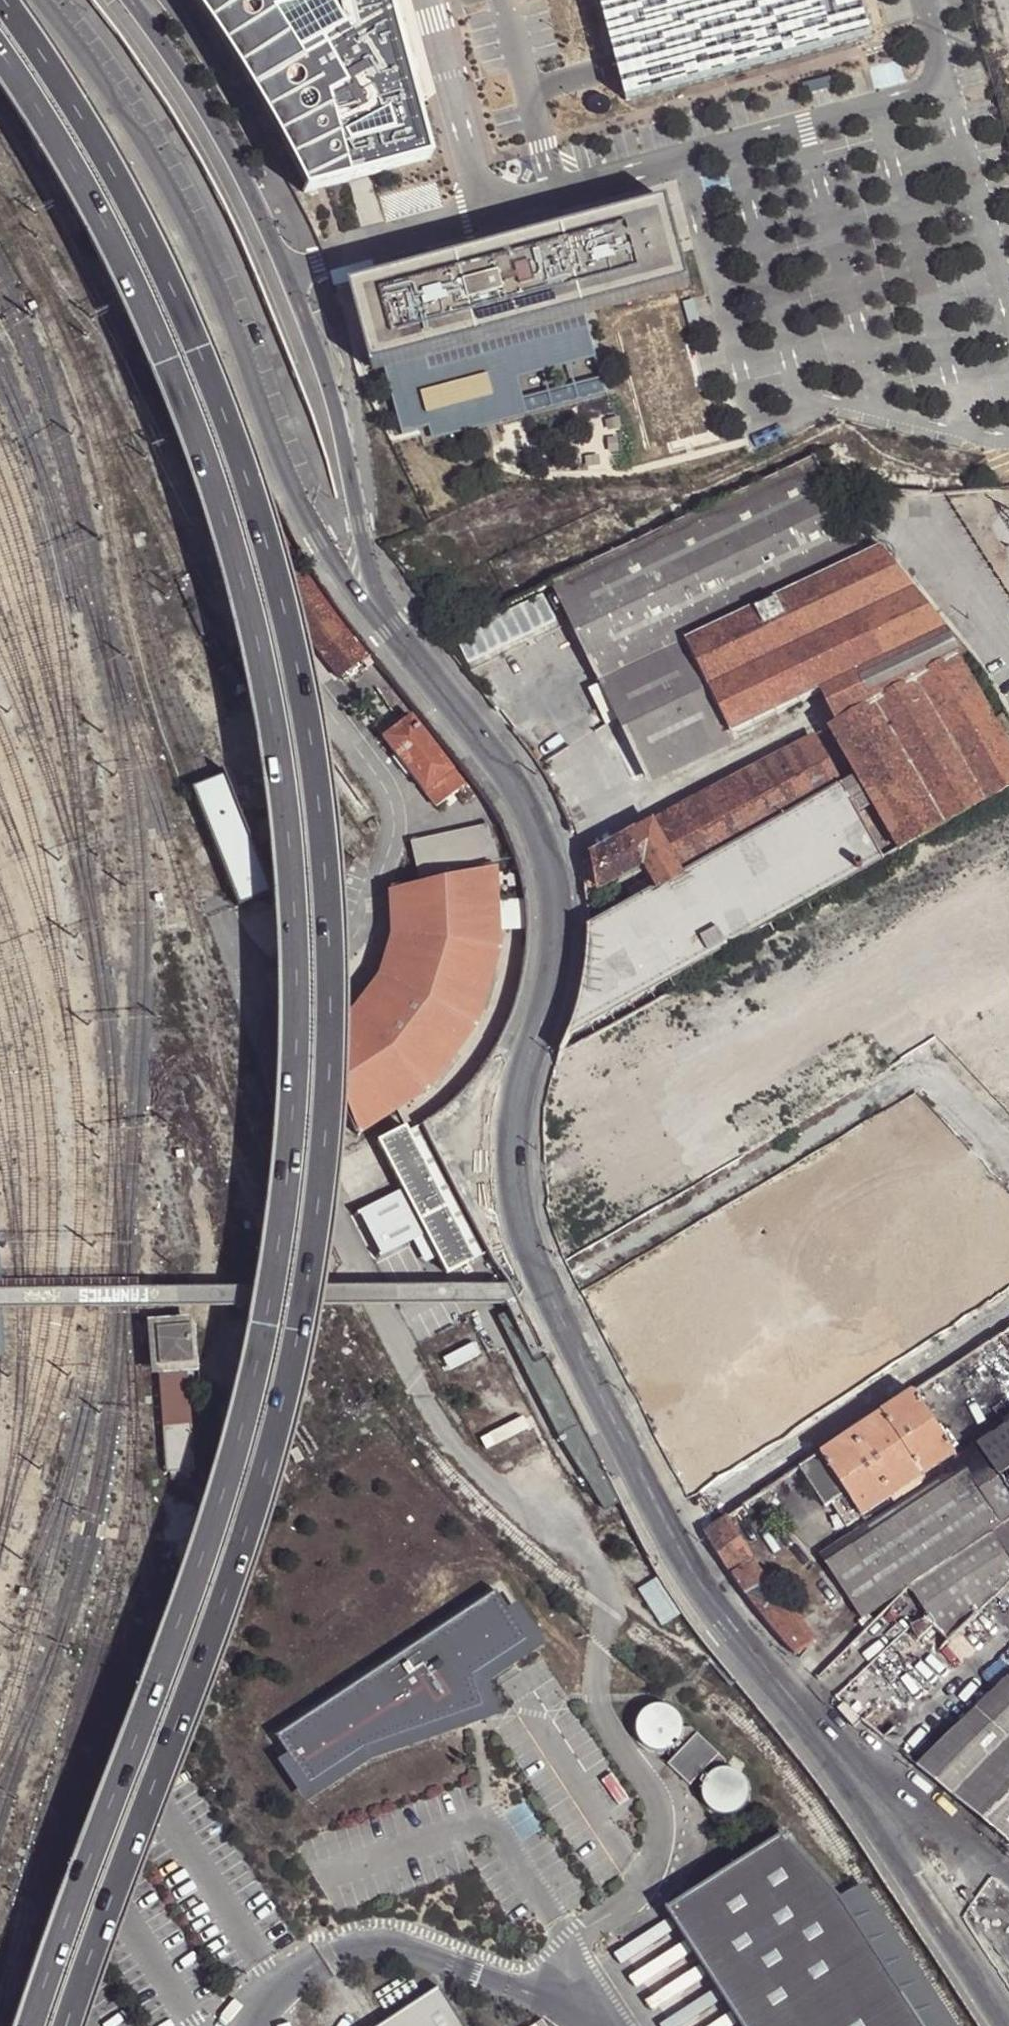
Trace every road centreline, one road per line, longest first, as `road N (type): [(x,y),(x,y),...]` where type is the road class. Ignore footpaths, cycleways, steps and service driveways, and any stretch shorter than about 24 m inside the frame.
road 1 (motorway): [(64,2025),(255,1499),(314,1221),(324,1112),(324,909),(294,677),(264,551),(199,366),(117,189),(0,7)]
road 2 (motorway): [(0,63),(117,261),(165,366),(232,559),(276,769),(294,989),(290,1108),(253,1371),(180,1616),(30,2025)]
road 3 (tertiary): [(388,635),(503,768),(545,843),(559,909),(555,978),(517,1096),(513,1156),(519,1225),(556,1305)]
road 4 (tertiary): [(45,0),(169,180),(318,542),(388,635)]
road 5 (residential): [(388,635),(370,589),(326,379),(292,280),(204,106),(131,0)]
road 6 (tertiary): [(680,1540),(730,1629),(1008,2018)]
road 7 (residential): [(556,1305),(892,1103),(923,1093),(945,1097),(1008,1158)]
road 8 (residential): [(1008,1324),(680,1540)]
road 9 (tertiary): [(556,1305),(680,1540)]

